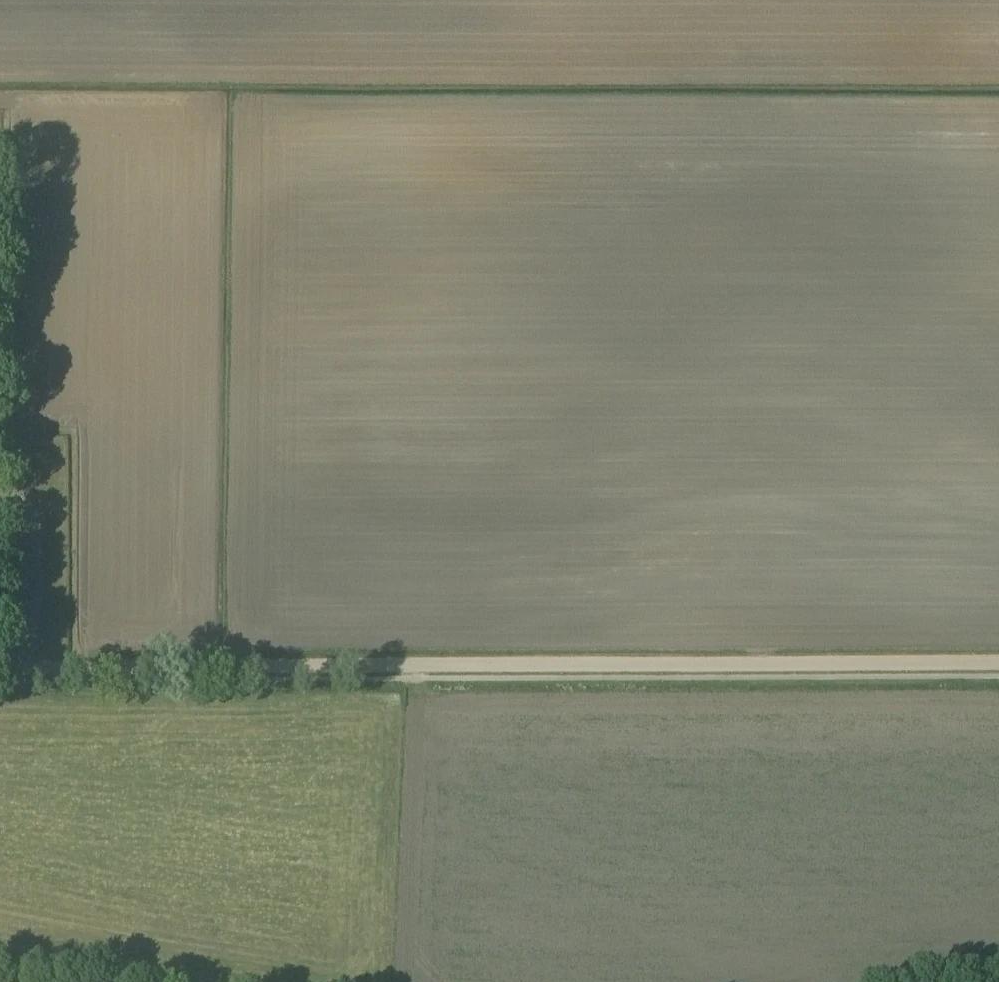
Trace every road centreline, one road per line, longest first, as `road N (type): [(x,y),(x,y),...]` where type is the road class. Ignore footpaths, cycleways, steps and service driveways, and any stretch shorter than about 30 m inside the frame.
road 1 (track): [(998,665),(0,669)]

